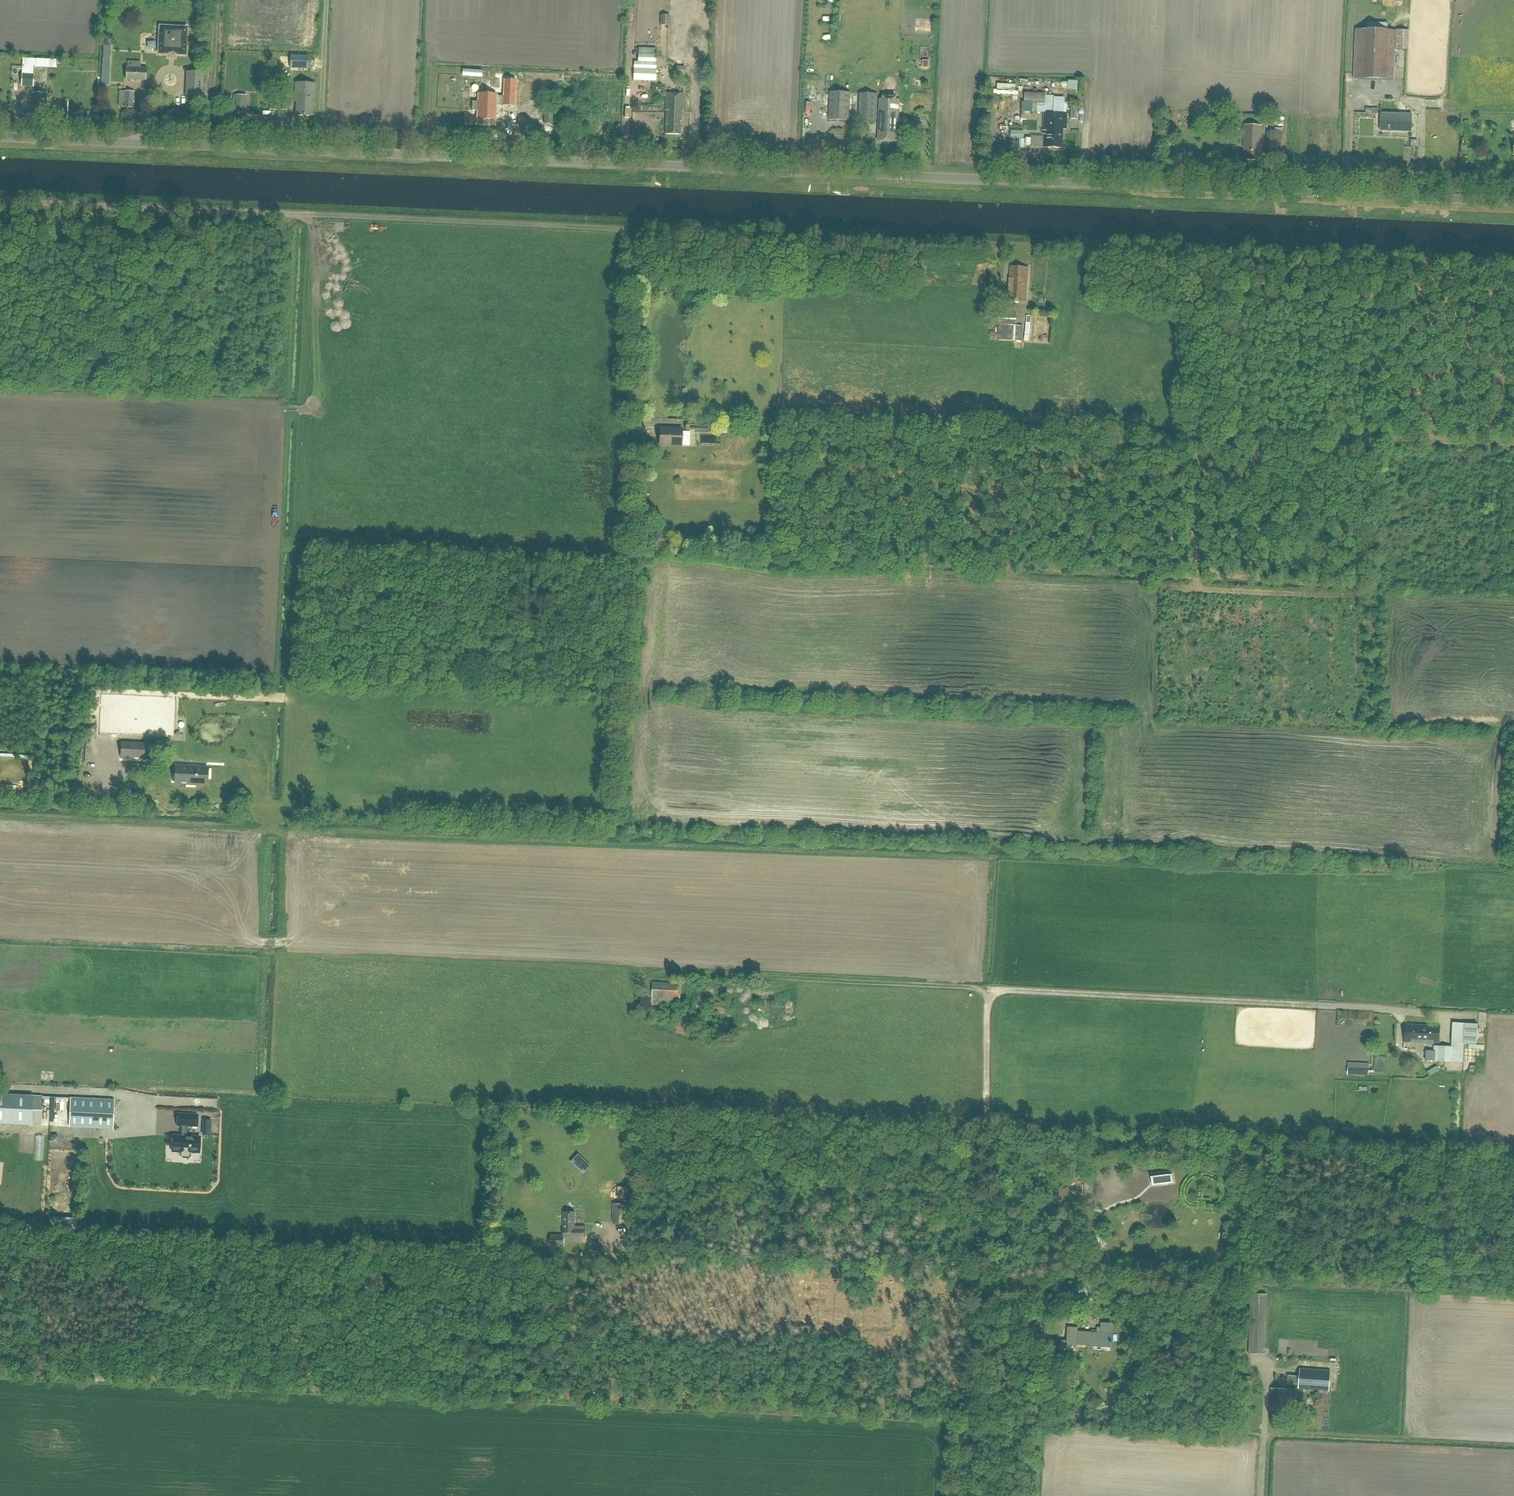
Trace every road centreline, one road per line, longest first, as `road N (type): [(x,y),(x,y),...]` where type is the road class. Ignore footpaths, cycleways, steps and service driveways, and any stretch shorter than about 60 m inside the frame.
road 1 (tertiary): [(0,137),(1513,201)]
road 2 (track): [(1037,245),(0,198)]
road 3 (track): [(1513,449),(1499,440),(1252,435),(1160,479),(1066,478),(1017,492),(830,471)]
road 4 (track): [(1198,463),(1199,588),(1348,595)]
road 5 (unclassified): [(235,801),(0,793)]
road 6 (track): [(628,230),(634,416)]
road 7 (track): [(319,151),(327,0)]

